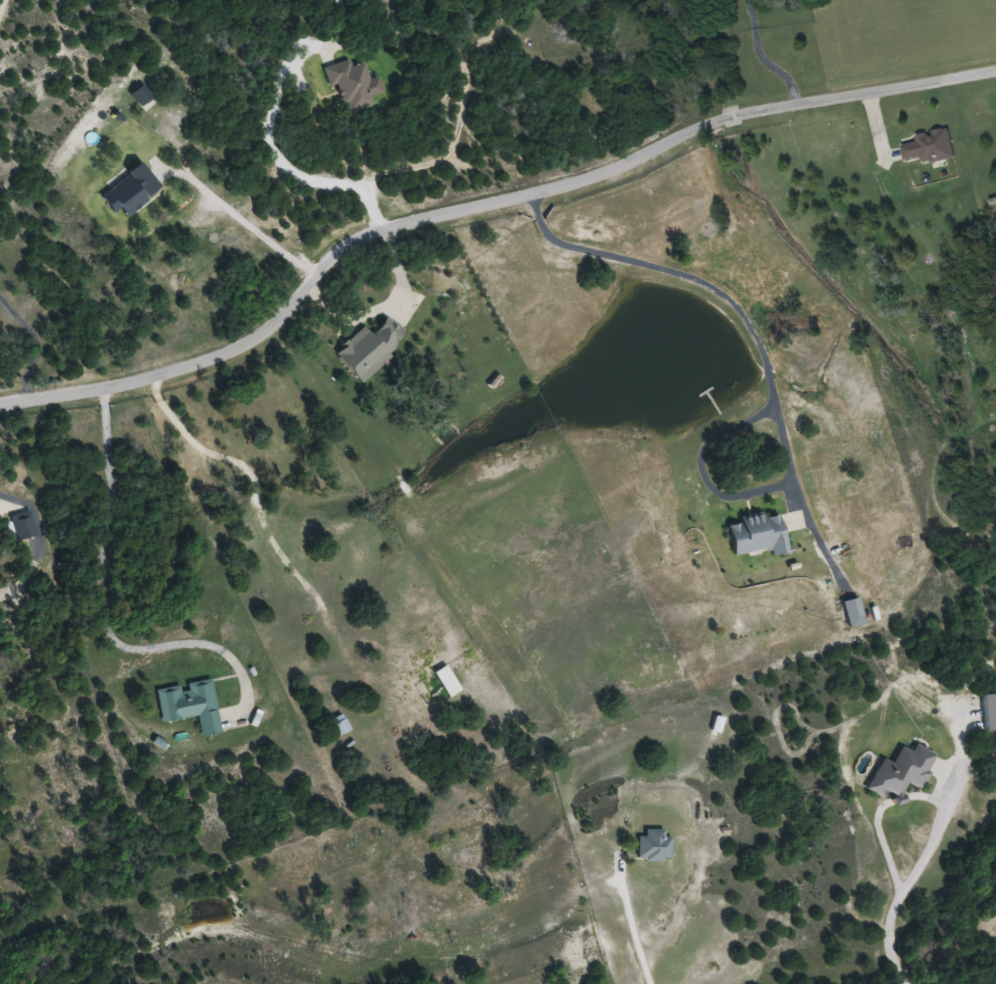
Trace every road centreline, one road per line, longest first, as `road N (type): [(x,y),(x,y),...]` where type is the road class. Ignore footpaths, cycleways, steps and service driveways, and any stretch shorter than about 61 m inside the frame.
road 1 (residential): [(0,398),(141,376),(242,343),(275,322),(343,246),(376,228),(627,161),(743,110),(995,67)]

